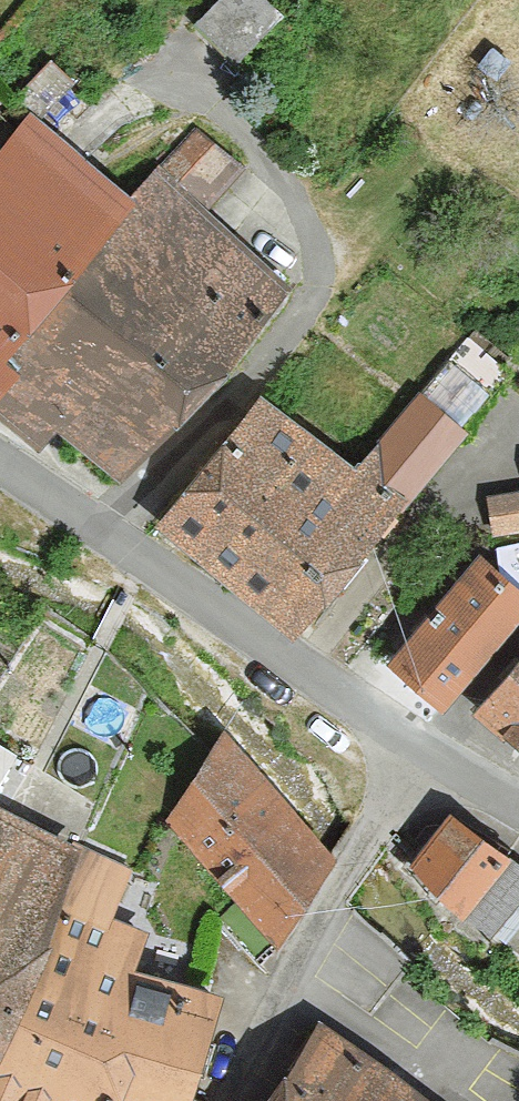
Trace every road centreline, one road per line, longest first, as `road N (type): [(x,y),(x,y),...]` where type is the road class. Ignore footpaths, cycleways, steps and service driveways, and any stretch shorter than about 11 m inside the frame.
road 1 (residential): [(409,743),(0,461)]
road 2 (residential): [(392,788),(219,1100)]
road 3 (residential): [(518,810),(409,743)]

